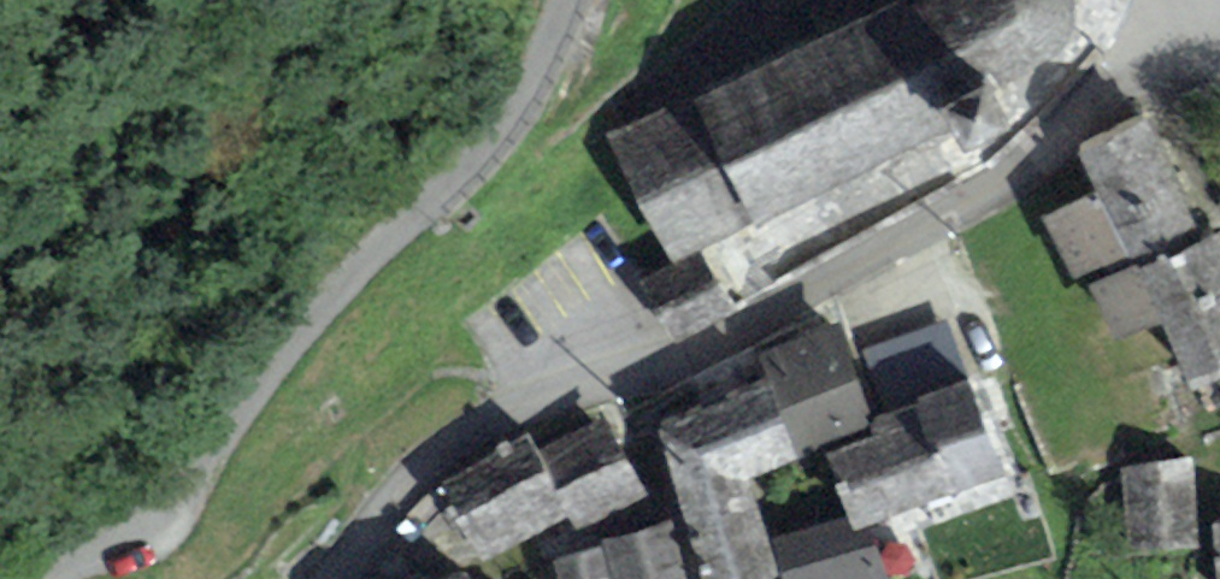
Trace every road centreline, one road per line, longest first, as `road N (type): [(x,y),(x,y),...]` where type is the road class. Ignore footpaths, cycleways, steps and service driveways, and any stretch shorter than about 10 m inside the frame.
road 1 (unclassified): [(1212,0),(1011,182),(701,348),(511,406),(451,442),(329,578)]
road 2 (residential): [(569,0),(513,107),(288,338),(155,514),(84,552),(8,578)]

